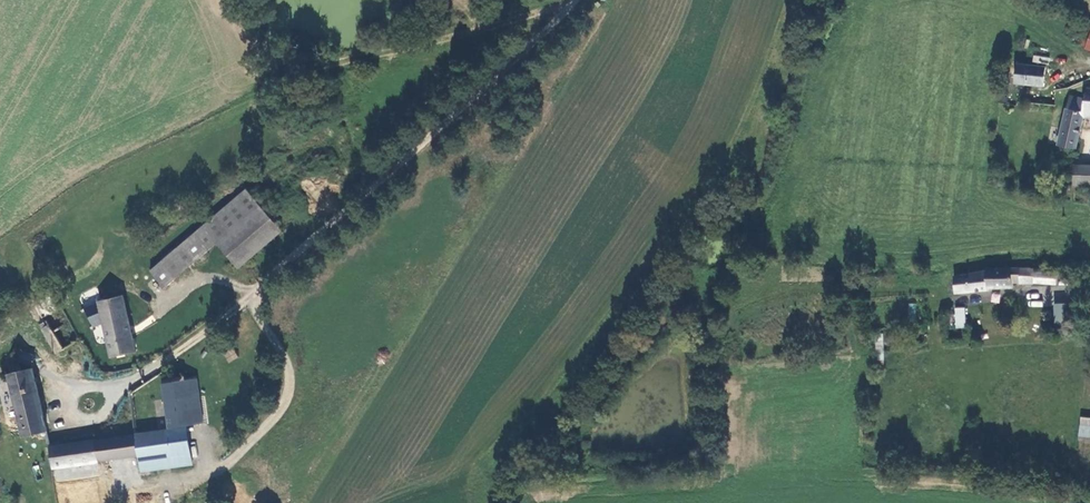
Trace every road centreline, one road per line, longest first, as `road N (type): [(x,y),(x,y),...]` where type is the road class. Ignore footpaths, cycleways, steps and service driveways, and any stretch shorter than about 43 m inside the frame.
road 1 (unclassified): [(574,0),(457,115),(211,330)]

